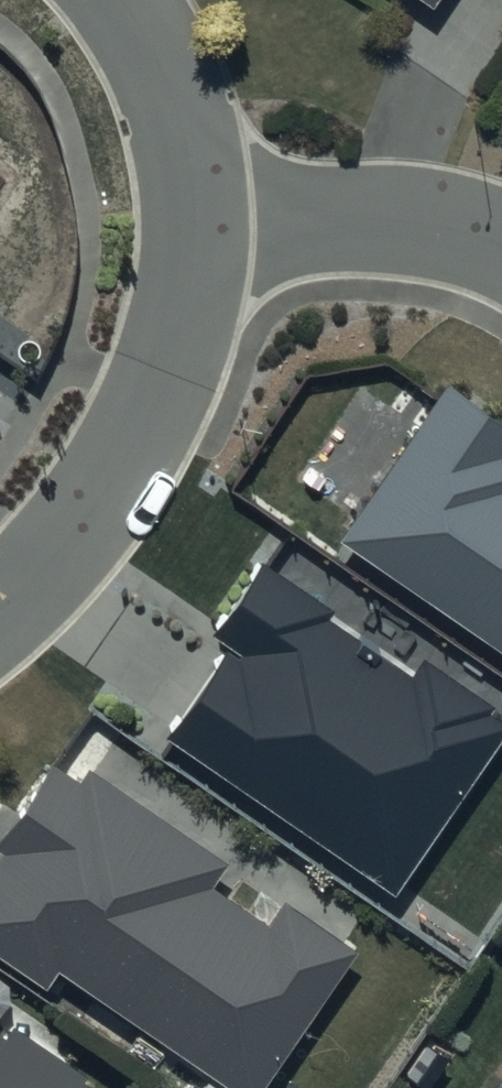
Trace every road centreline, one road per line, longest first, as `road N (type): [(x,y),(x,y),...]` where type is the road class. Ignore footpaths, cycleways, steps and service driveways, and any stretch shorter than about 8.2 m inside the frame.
road 1 (residential): [(185,233),(159,366),(102,485),(0,598)]
road 2 (residential): [(185,233),(382,208),(453,220),(501,250)]
road 3 (residential): [(126,0),(146,27),(177,128),(185,233)]

